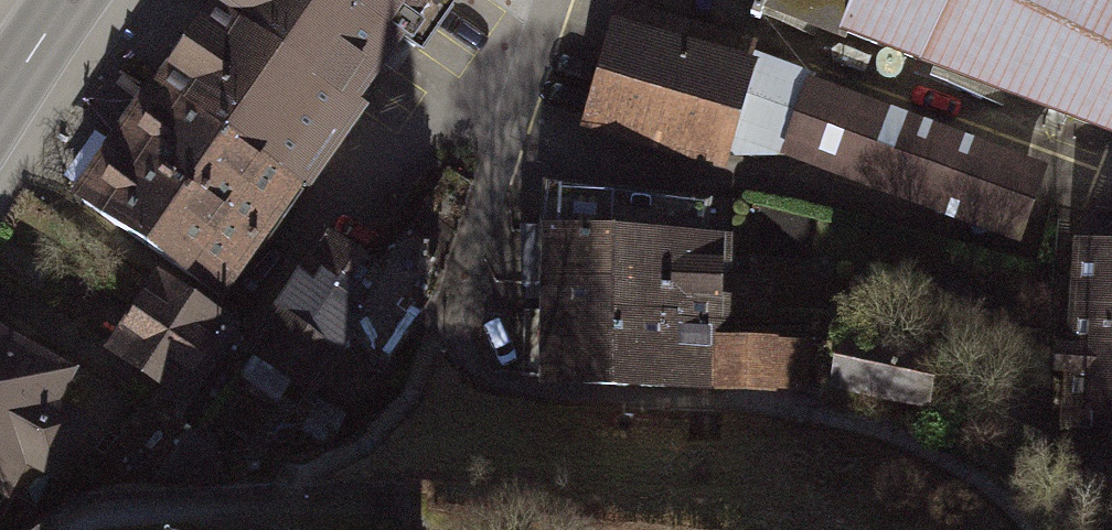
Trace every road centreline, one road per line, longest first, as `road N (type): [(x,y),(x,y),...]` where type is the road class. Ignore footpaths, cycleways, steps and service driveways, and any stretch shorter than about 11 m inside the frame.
road 1 (residential): [(549,0),(508,124)]
road 2 (secondary): [(0,106),(67,0)]

